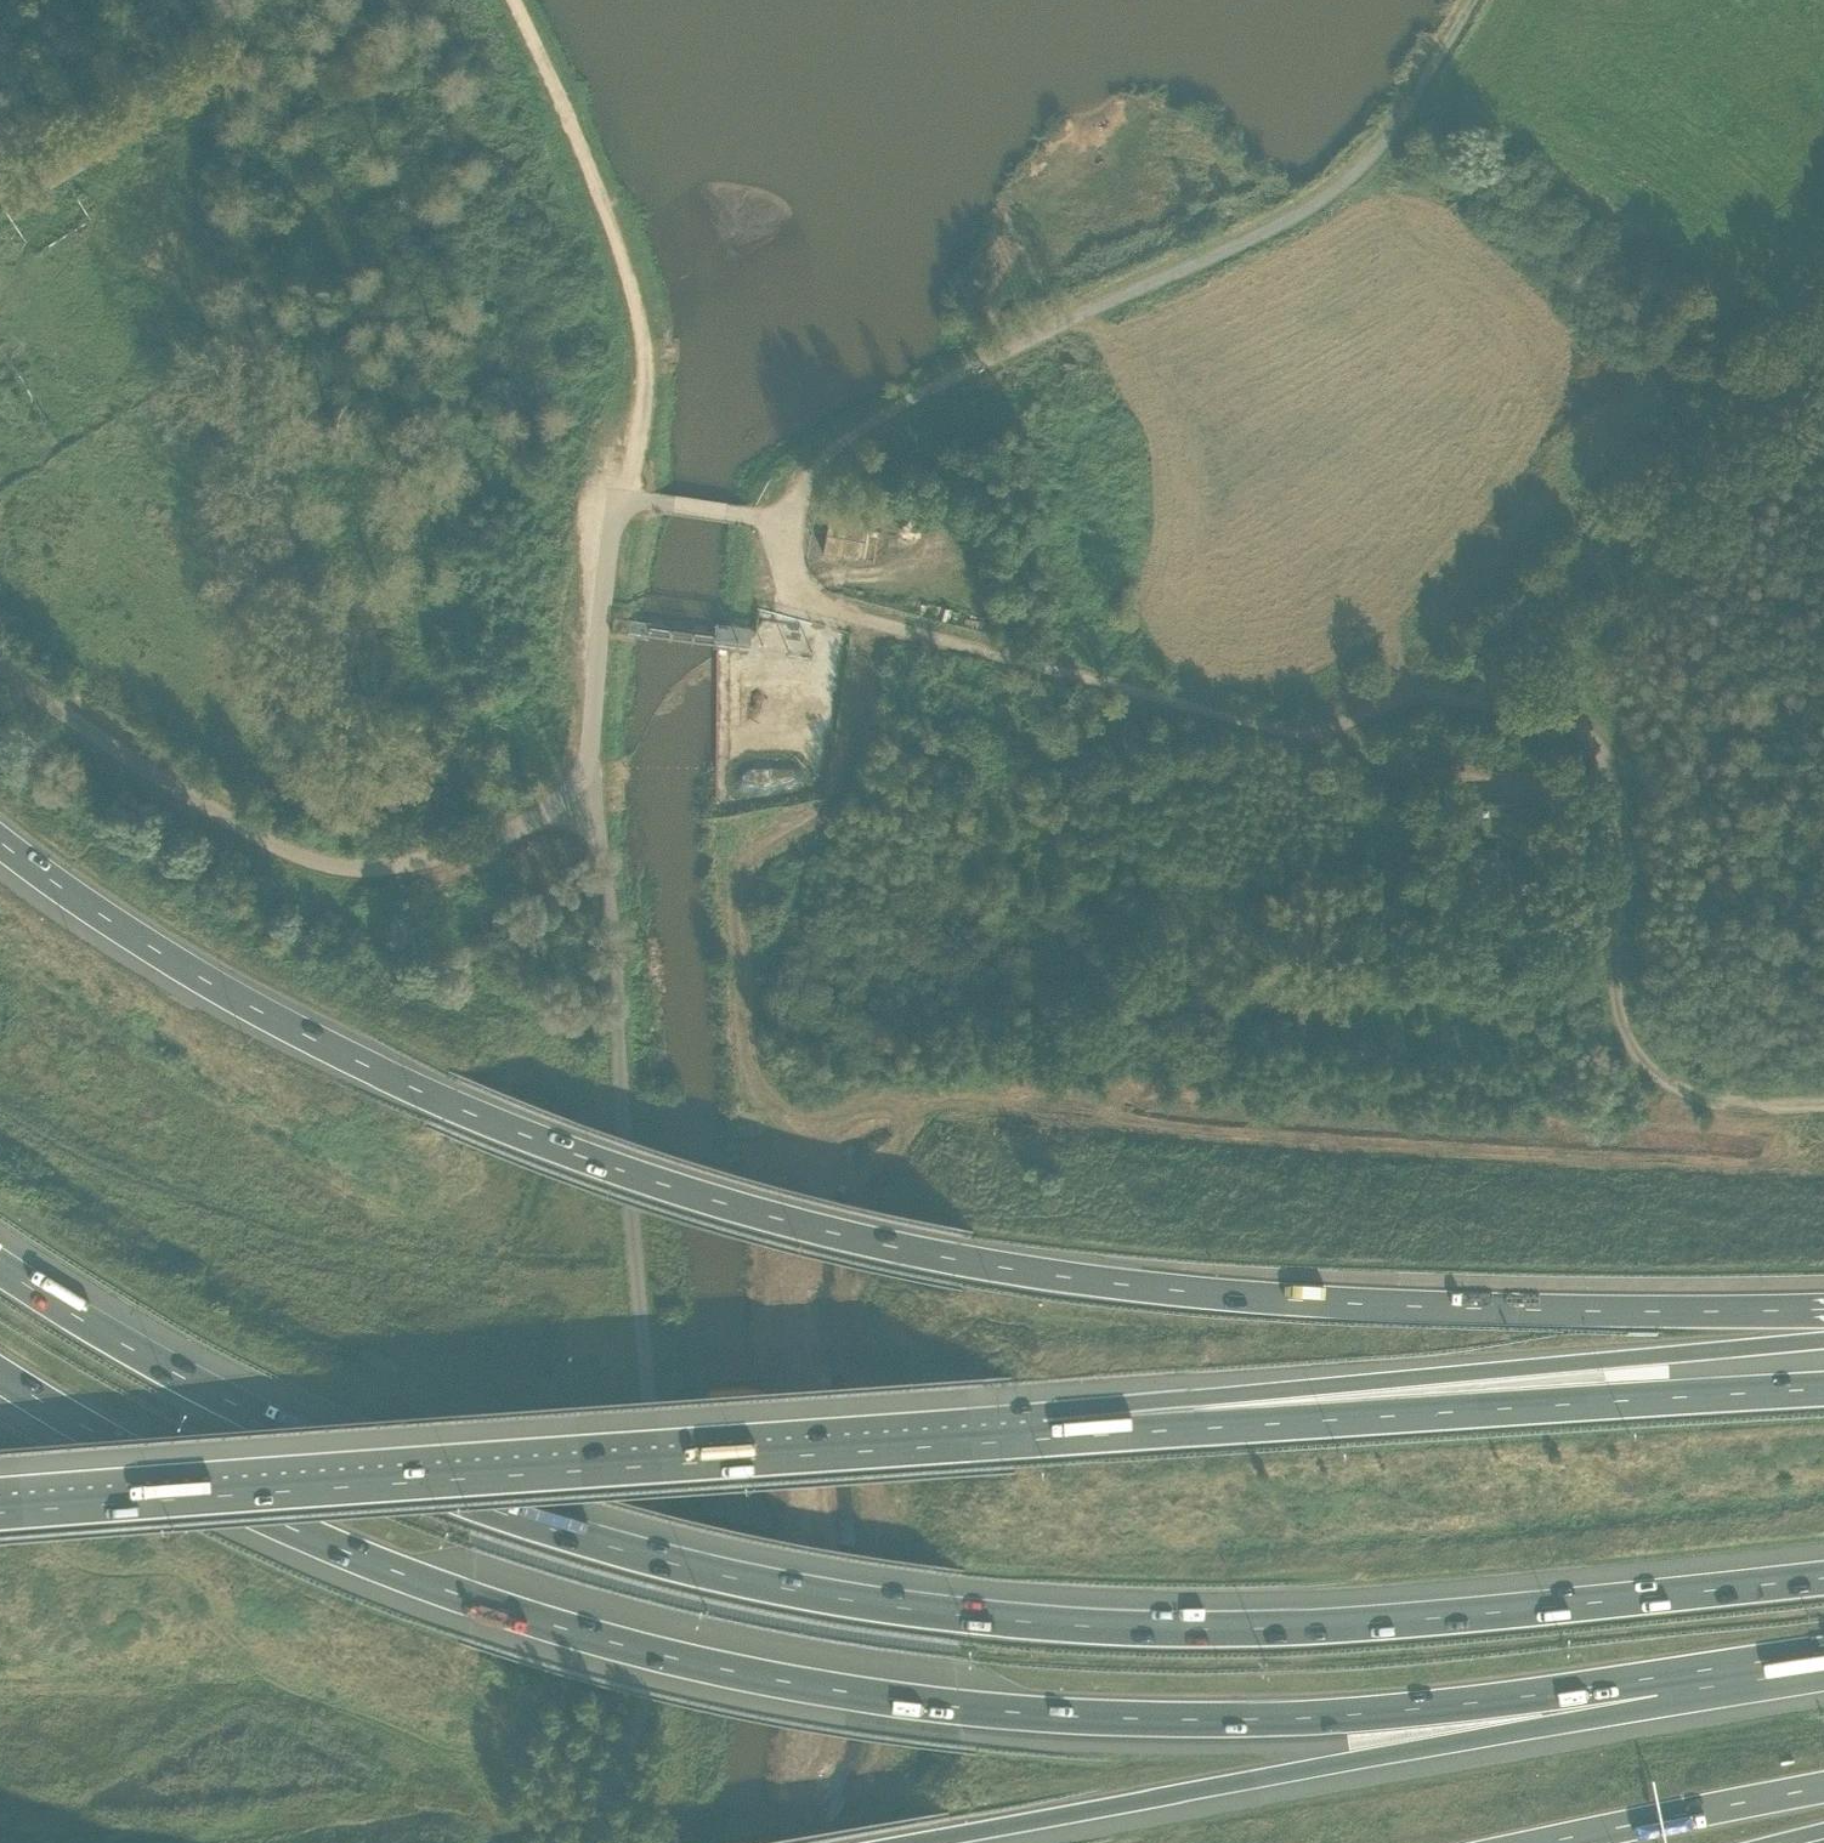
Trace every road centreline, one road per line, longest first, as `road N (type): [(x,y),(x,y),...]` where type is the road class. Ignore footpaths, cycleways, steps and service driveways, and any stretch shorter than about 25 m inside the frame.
road 1 (trunk): [(1823,1310),(1418,1309),(1220,1298),(975,1262),(768,1213),(609,1168),(297,1035),(118,931),(0,845)]
road 2 (motorway): [(1823,1574),(1414,1618),(1235,1627),(1088,1624),(827,1593),(648,1551),(329,1446),(151,1359),(0,1266)]
road 3 (motorway): [(0,1375),(176,1473),(470,1596),(808,1683),(1067,1716),(1211,1721),(1380,1713),(1658,1684)]
road 4 (track): [(598,795),(658,1576),(644,1688),(583,1842)]
road 5 (motorway): [(999,1444),(0,1513)]
road 6 (unclassified): [(622,499),(585,761),(573,784),(528,822),(453,853),(361,870),(280,845),(165,781),(0,667)]
road 7 (track): [(766,520),(880,415),(1320,202),(1365,159),(1473,0)]
road 8 (motorway): [(1823,1323),(1710,1350),(1149,1406),(999,1444)]
road 9 (motorway): [(1823,1392),(999,1444)]
road 10 (motorway): [(894,1842),(1498,1733),(1658,1684)]
road 11 (unclassified): [(1320,749),(852,616),(802,597),(766,520),(646,500)]
road 12 (track): [(1469,699),(1582,726),(1601,742),(1610,790),(1614,1015),(1628,1047),(1662,1079),(1707,1096),(1823,1099)]
road 13 (track): [(512,0),(634,295),(646,360)]
road 14 (trunk): [(1567,1842),(1823,1792)]
road 15 (motorway): [(1658,1684),(1823,1659)]
road 16 (track): [(1320,749),(1427,695),(1469,699)]
road 17 (track): [(646,360),(622,499)]

